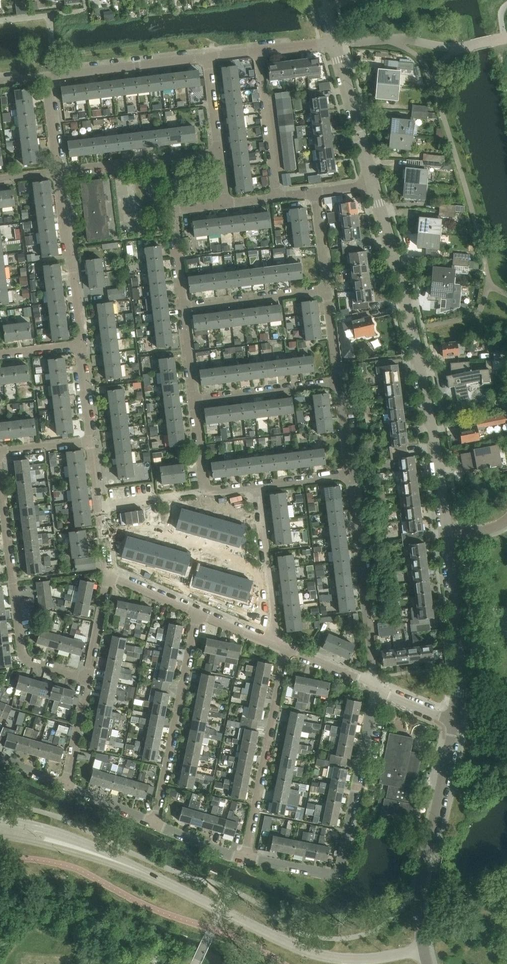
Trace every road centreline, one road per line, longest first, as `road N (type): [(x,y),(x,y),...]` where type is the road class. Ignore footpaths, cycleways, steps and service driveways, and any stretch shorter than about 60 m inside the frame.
road 1 (unclassified): [(63,845),(138,871),(317,955),(360,960),(425,950)]
road 2 (residential): [(447,533),(409,314),(374,185)]
road 3 (residential): [(88,678),(24,659),(0,477)]
road 4 (unclassified): [(425,950),(419,891),(454,719)]
road 5 (residential): [(155,824),(194,612)]
road 6 (residential): [(246,858),(287,649)]
road 7 (residential): [(374,685),(350,475)]
road 8 (residential): [(336,875),(374,685)]
road 9 (residential): [(454,719),(460,647),(447,533)]
road 10 (residential): [(80,346),(57,172)]
road 11 (residential): [(57,172),(219,153)]
road 12 (residential): [(46,77),(207,57)]
road 13 (residential): [(272,643),(257,487)]
road 14 (residential): [(182,307),(170,211),(225,204)]
road 15 (residential): [(374,185),(333,42)]
road 16 (residential): [(276,197),(258,51)]
road 17 (residential): [(193,400),(338,382)]
road 18 (residential): [(182,307),(326,290)]
road 19 (residential): [(108,577),(90,443)]

